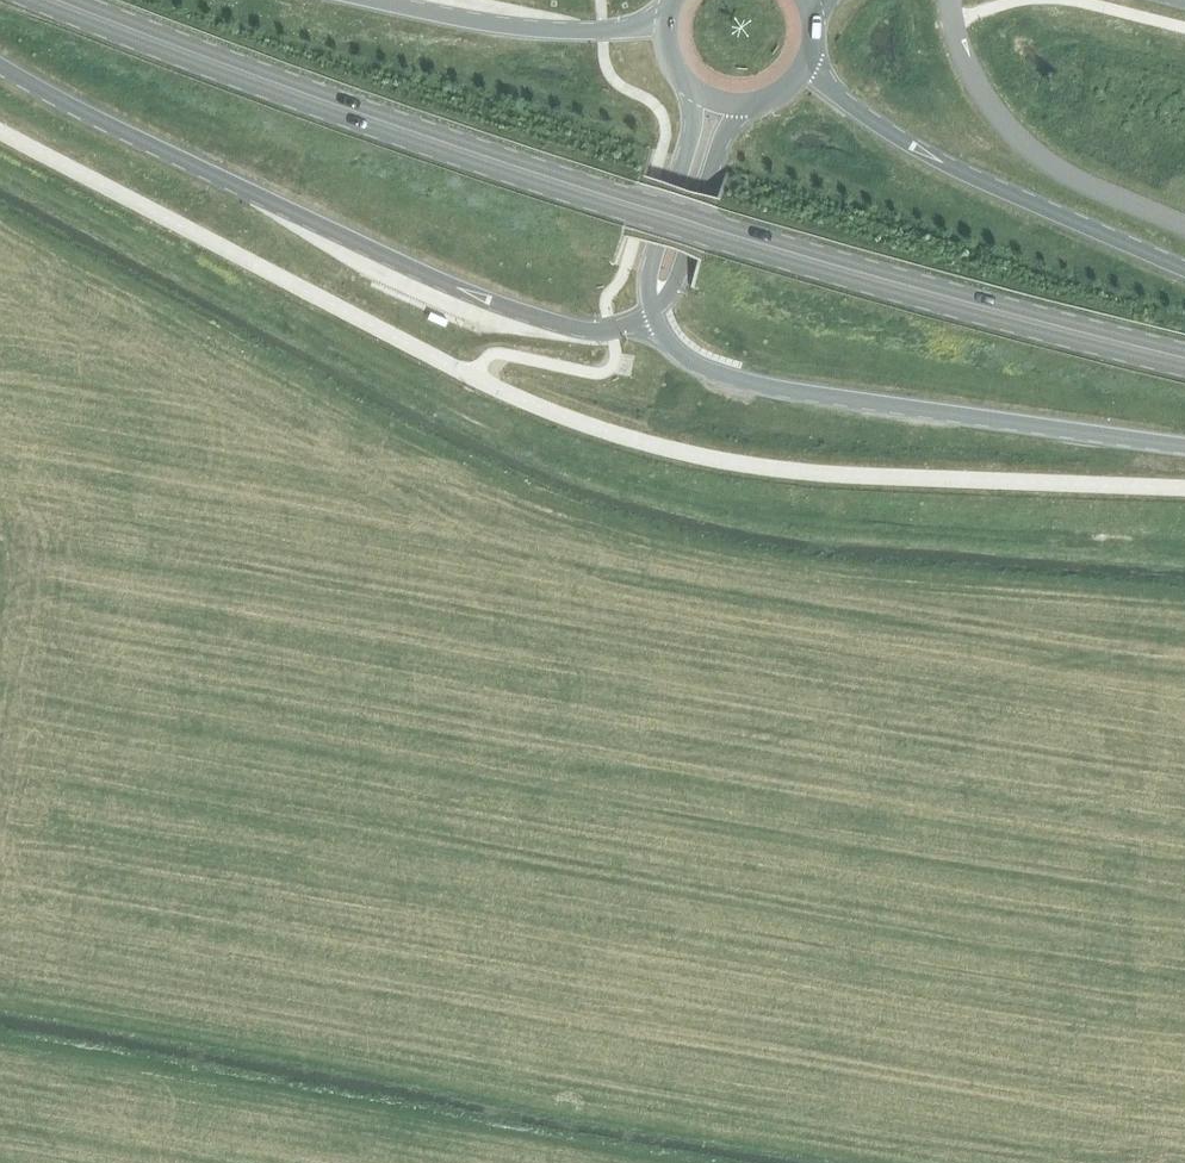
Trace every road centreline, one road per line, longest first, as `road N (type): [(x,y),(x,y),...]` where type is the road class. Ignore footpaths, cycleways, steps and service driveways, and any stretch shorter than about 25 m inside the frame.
road 1 (primary): [(1184,367),(1015,325),(498,168),(46,0)]
road 2 (primary): [(0,69),(114,131),(489,302),(581,330),(625,324),(651,311)]
road 3 (primary): [(651,311),(677,352),(719,376),(1184,455)]
road 4 (primary): [(1184,274),(926,156),(876,127),(807,63)]
road 5 (unclassified): [(1184,226),(1066,175),(1008,129),(966,65),(948,0)]
road 6 (primary): [(667,17),(650,27),(602,31),(487,26),(364,0)]
road 7 (secondary): [(651,311),(673,285),(717,145),(745,106)]
road 8 (secondary): [(692,89),(692,131),(648,274),(651,311)]

